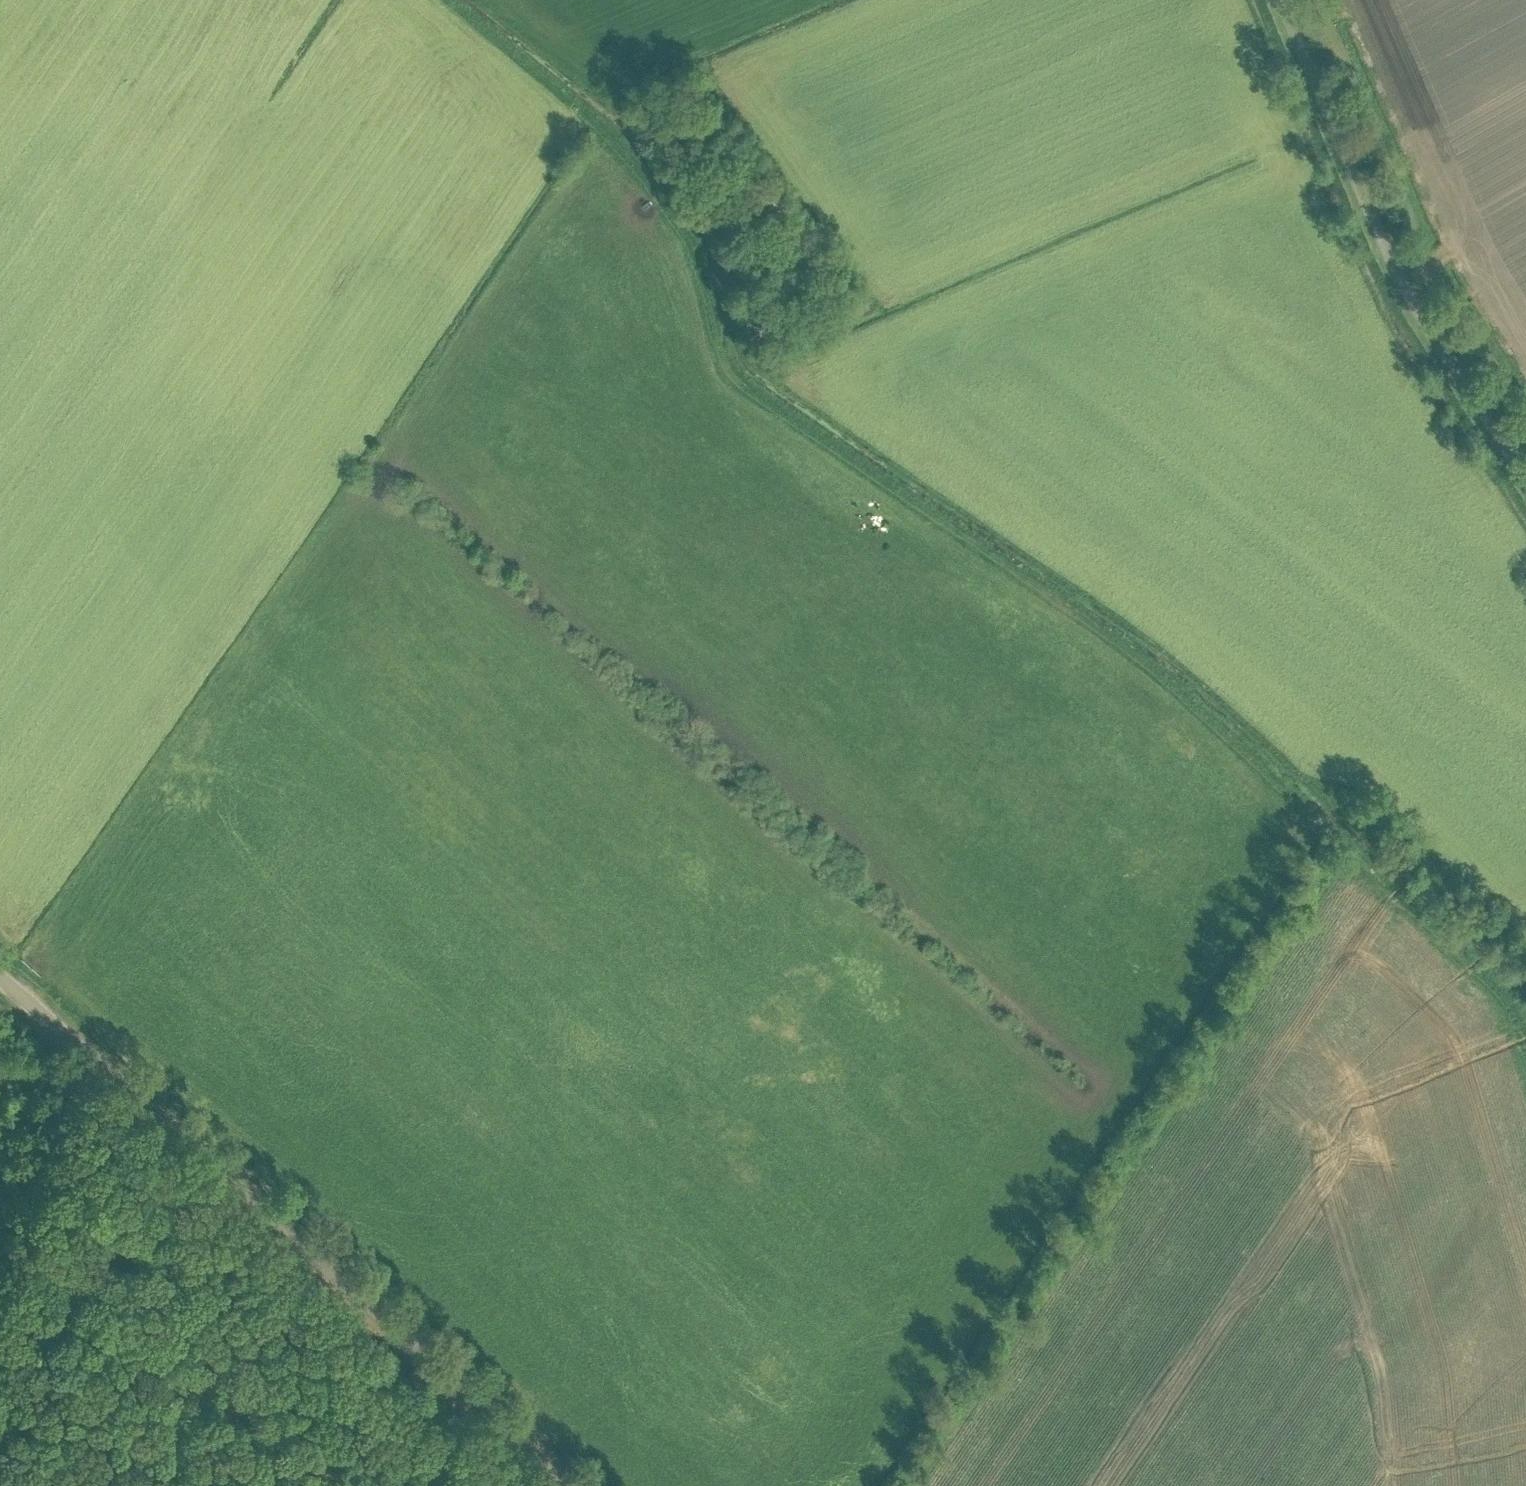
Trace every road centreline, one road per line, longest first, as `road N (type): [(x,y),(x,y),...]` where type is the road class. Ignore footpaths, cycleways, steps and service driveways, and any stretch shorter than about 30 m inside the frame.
road 1 (unclassified): [(0,977),(570,1485)]
road 2 (unclassified): [(1525,475),(1397,269),(1282,0)]
road 3 (track): [(0,1289),(87,1055)]

